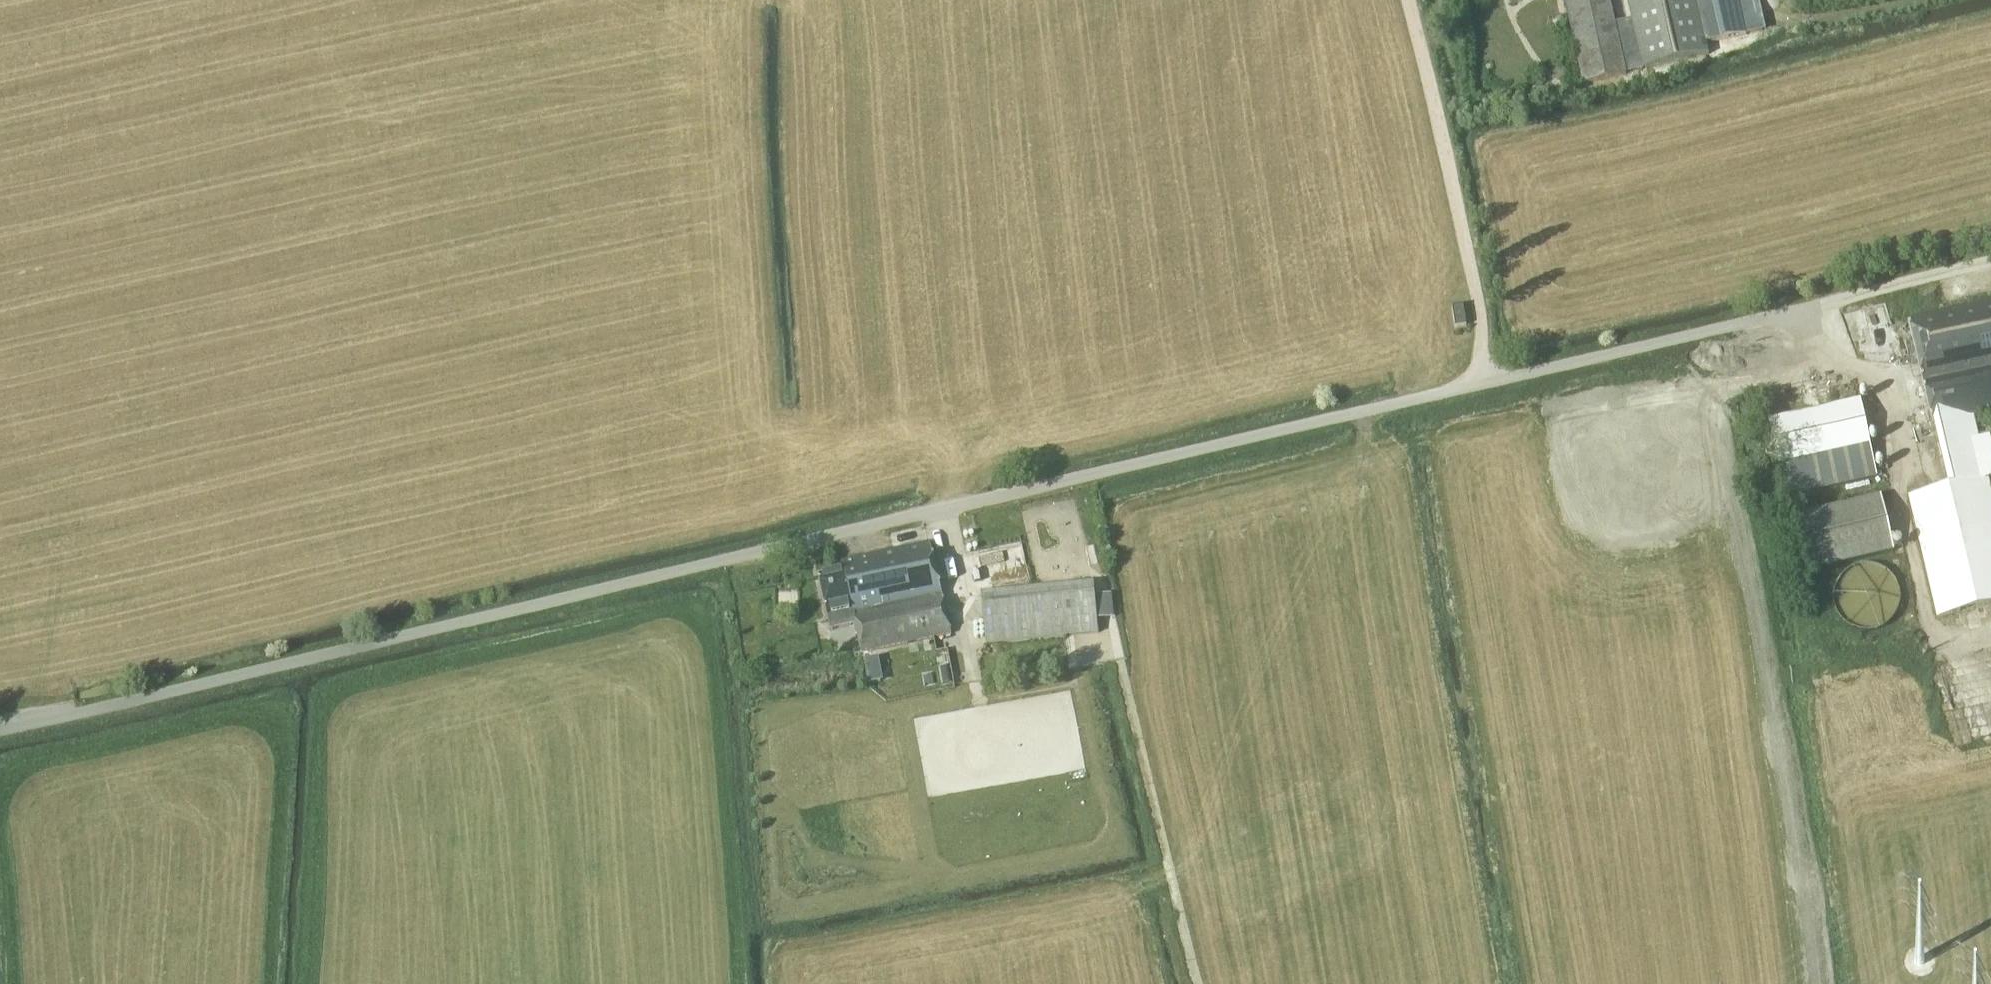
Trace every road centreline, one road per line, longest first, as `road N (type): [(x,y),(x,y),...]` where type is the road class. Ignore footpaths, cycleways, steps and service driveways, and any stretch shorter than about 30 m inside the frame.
road 1 (unclassified): [(0,729),(1494,382)]

